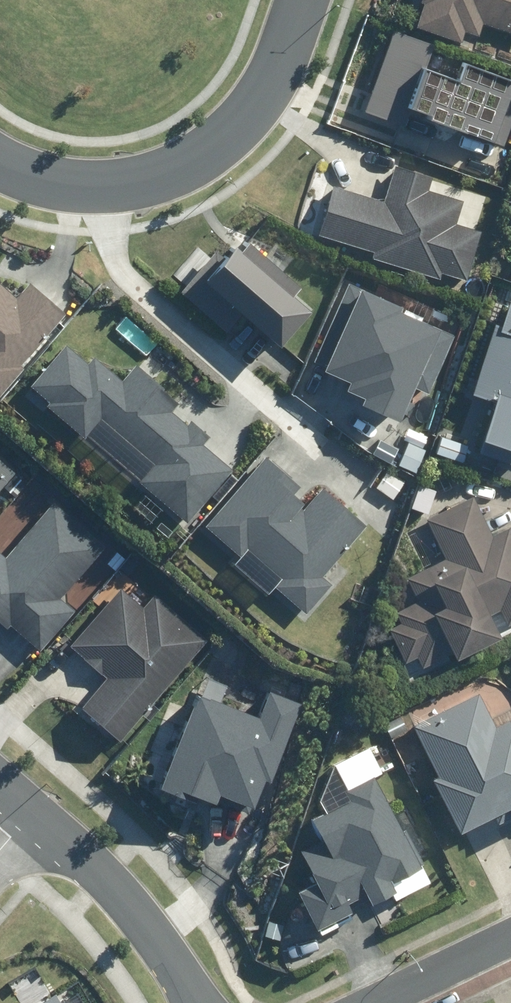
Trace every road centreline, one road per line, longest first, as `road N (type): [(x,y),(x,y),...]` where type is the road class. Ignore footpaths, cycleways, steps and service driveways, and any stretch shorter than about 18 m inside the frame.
road 1 (residential): [(302,0),(283,64),(237,125),(170,174),(134,182),(63,180),(0,150)]
road 2 (tertiary): [(30,808),(130,905),(192,1002)]
road 3 (residential): [(510,932),(359,1002)]

